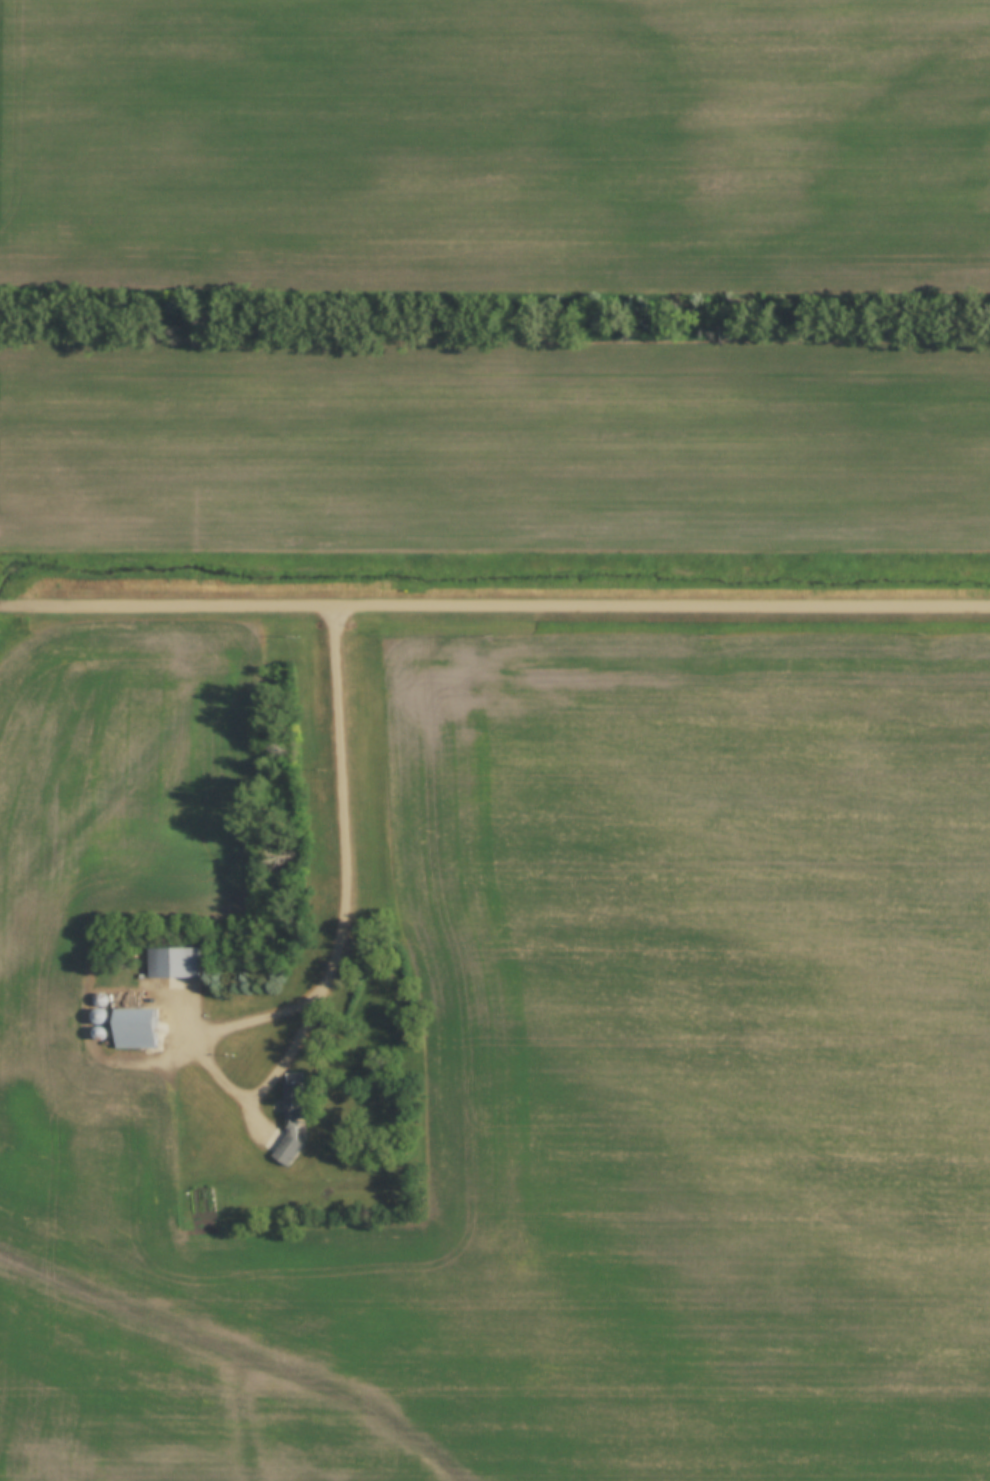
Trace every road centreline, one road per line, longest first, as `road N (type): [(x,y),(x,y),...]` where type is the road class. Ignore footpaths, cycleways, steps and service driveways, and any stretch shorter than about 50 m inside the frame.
road 1 (residential): [(0,608),(989,608)]

